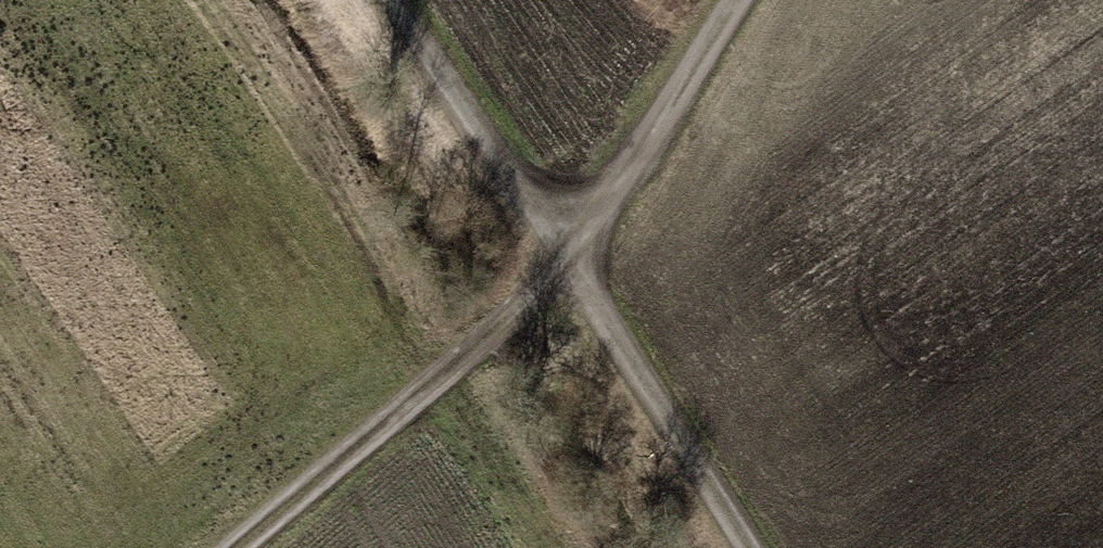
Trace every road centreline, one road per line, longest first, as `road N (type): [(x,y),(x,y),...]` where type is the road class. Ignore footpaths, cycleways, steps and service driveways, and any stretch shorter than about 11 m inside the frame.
road 1 (track): [(240,547),(567,265),(727,0)]
road 2 (track): [(383,0),(567,265),(738,547)]

